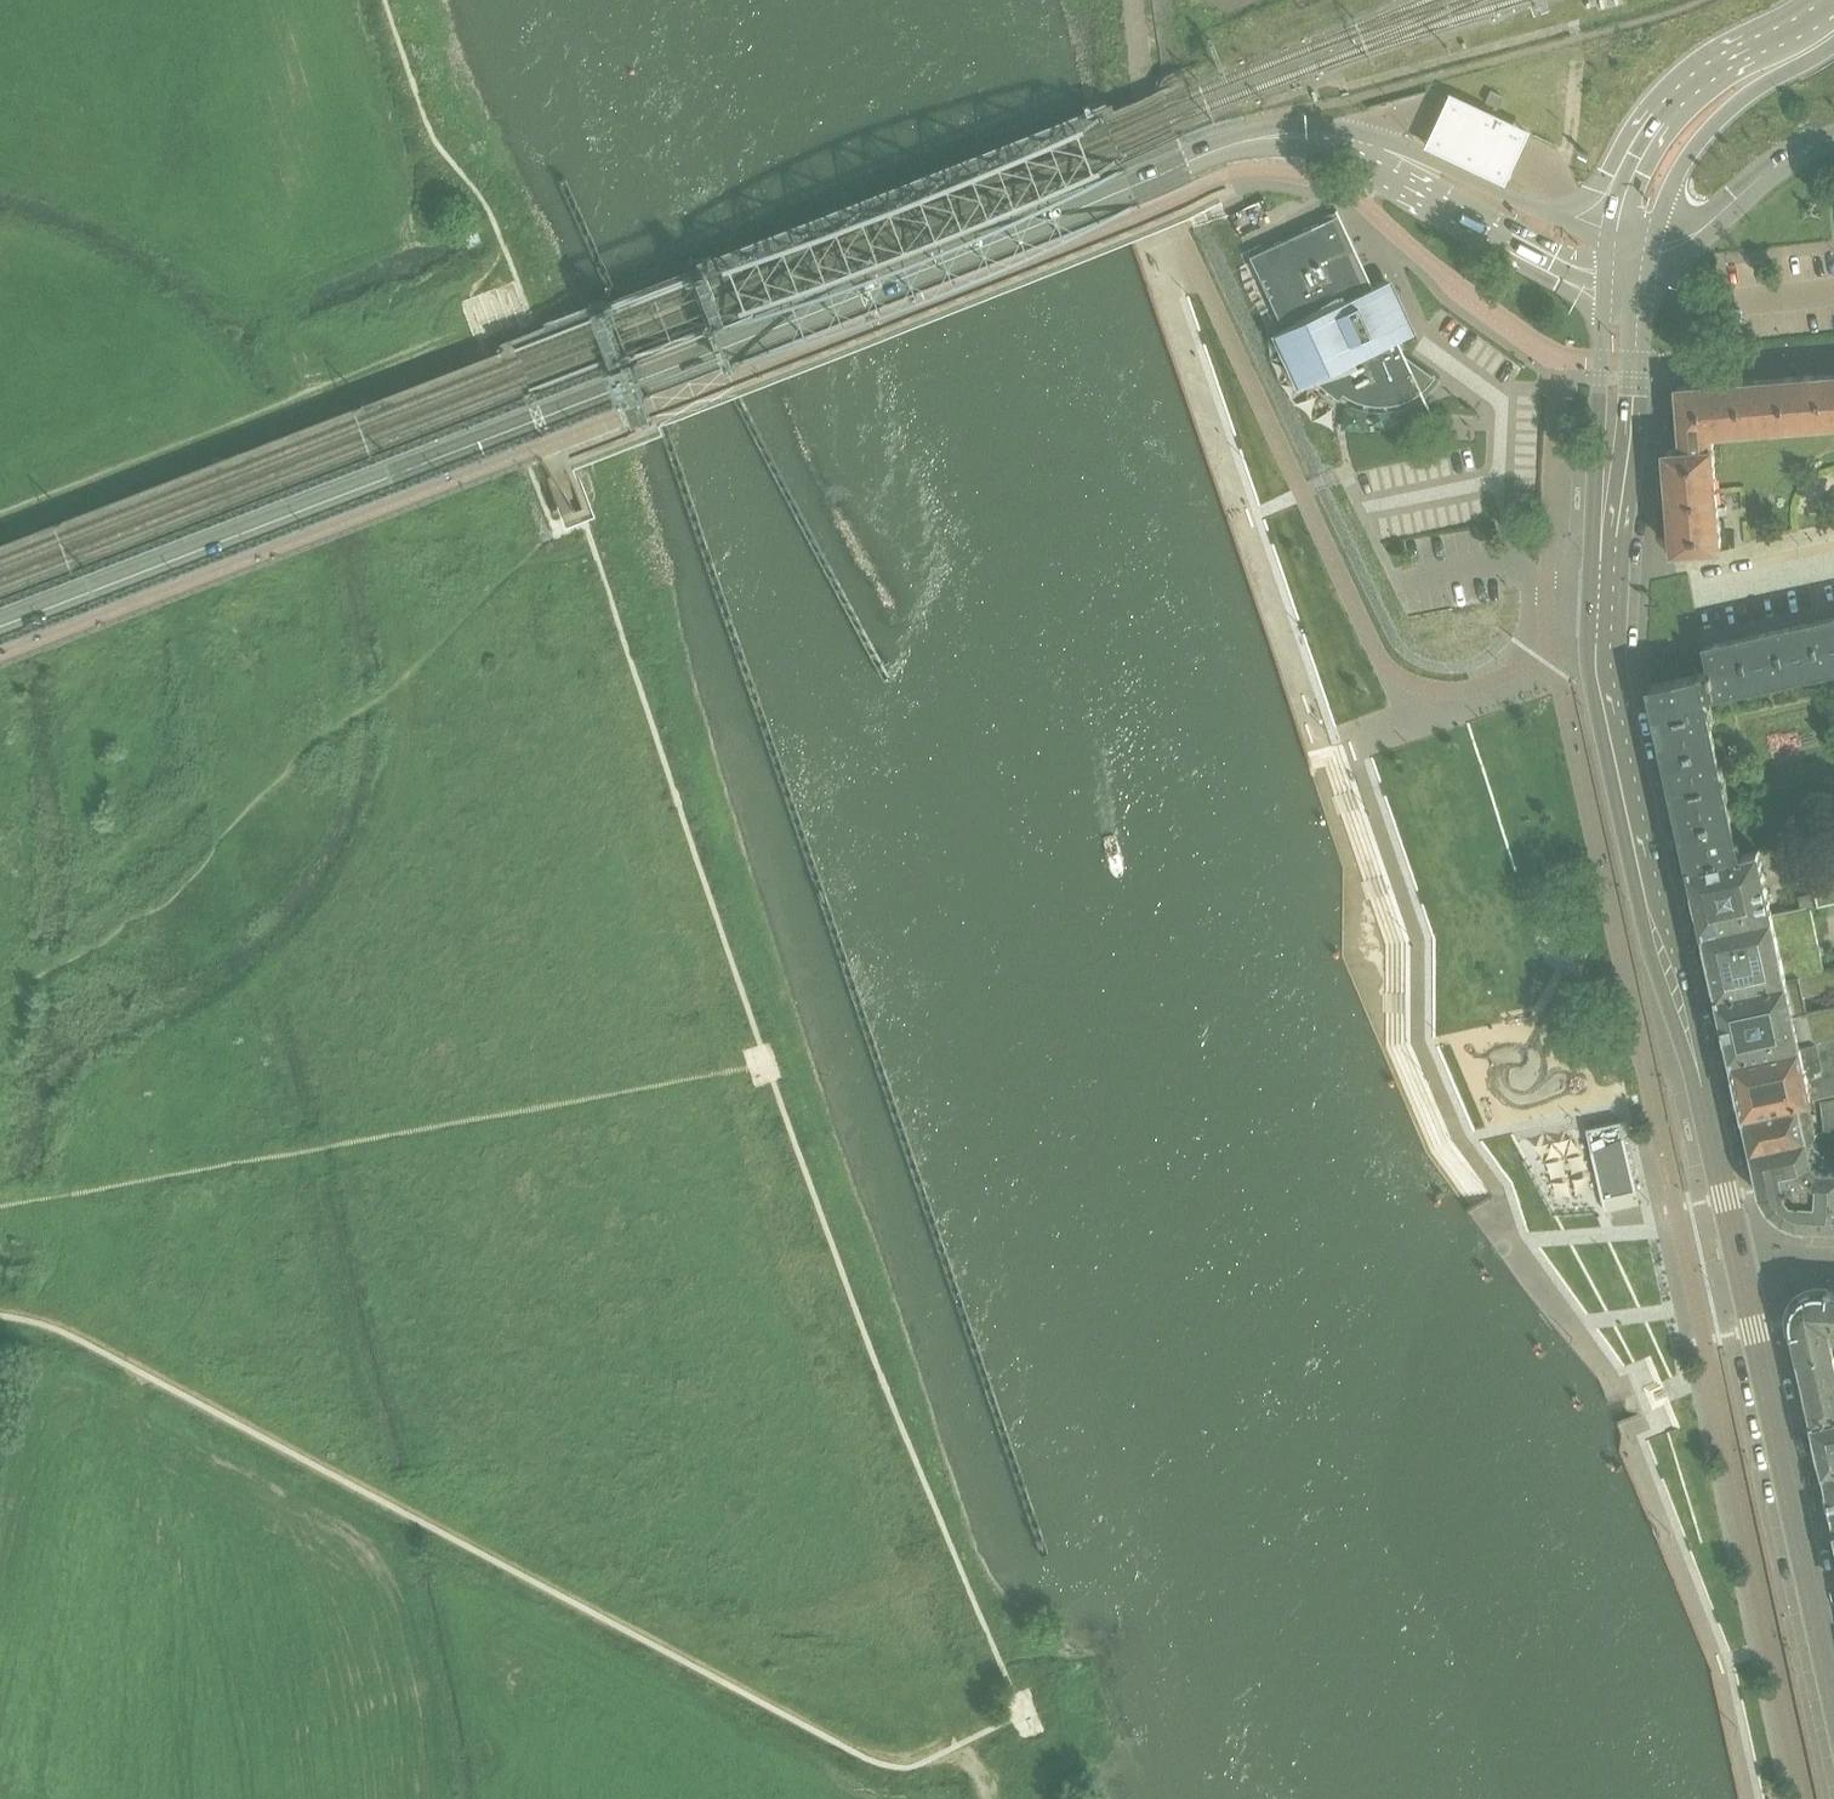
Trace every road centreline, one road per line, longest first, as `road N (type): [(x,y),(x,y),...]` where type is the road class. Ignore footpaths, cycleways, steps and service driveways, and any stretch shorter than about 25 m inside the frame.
road 1 (tertiary): [(0,622),(1187,160)]
road 2 (tertiary): [(1732,1250),(1603,661),(1627,258)]
road 3 (tertiary): [(1627,258),(1587,253),(1355,144),(1254,138),(1187,160)]
road 4 (tertiary): [(1833,1695),(1732,1250)]
road 5 (tertiary): [(1830,29),(1708,75),(1669,113),(1629,198),(1627,258)]
road 6 (tertiary): [(1627,258),(1692,151),(1731,109),(1801,65),(1830,29)]
road 7 (tertiary): [(1627,258),(1694,236),(1764,175),(1833,139)]

